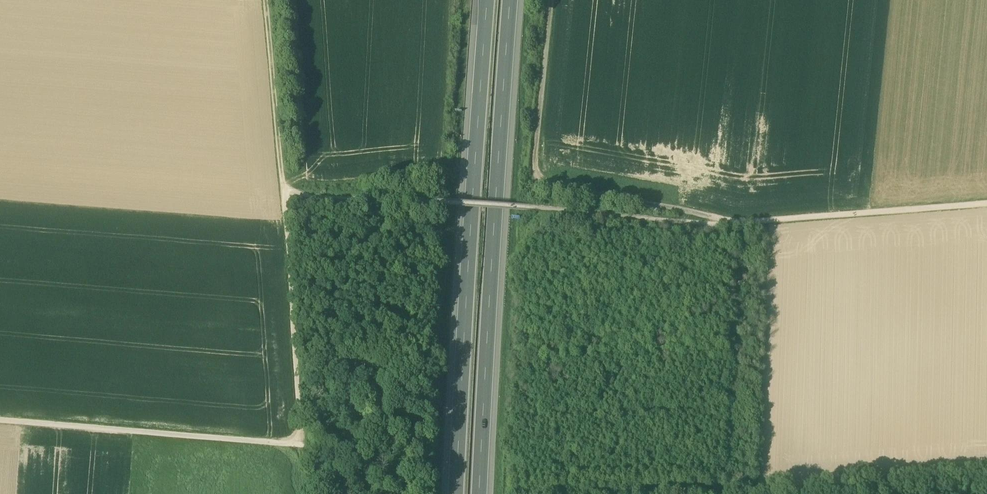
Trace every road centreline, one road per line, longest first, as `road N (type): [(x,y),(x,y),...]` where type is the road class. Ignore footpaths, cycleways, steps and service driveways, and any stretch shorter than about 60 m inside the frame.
road 1 (track): [(282,178),(304,446),(0,421)]
road 2 (motorway): [(488,0),(455,493)]
road 3 (motorway): [(478,493),(508,0)]
road 4 (track): [(730,224),(549,188),(535,173),(552,0)]
road 5 (track): [(986,204),(730,224)]
road 6 (track): [(282,178),(265,0)]

